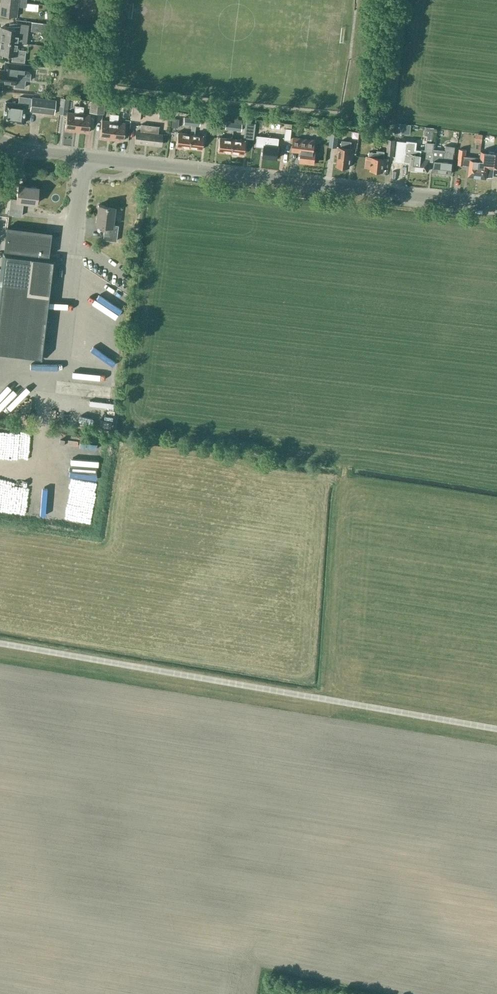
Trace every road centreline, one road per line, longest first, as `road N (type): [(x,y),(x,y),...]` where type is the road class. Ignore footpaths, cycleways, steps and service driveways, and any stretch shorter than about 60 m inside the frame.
road 1 (track): [(0,643),(496,729)]
road 2 (tertiary): [(496,205),(39,152),(0,140)]

